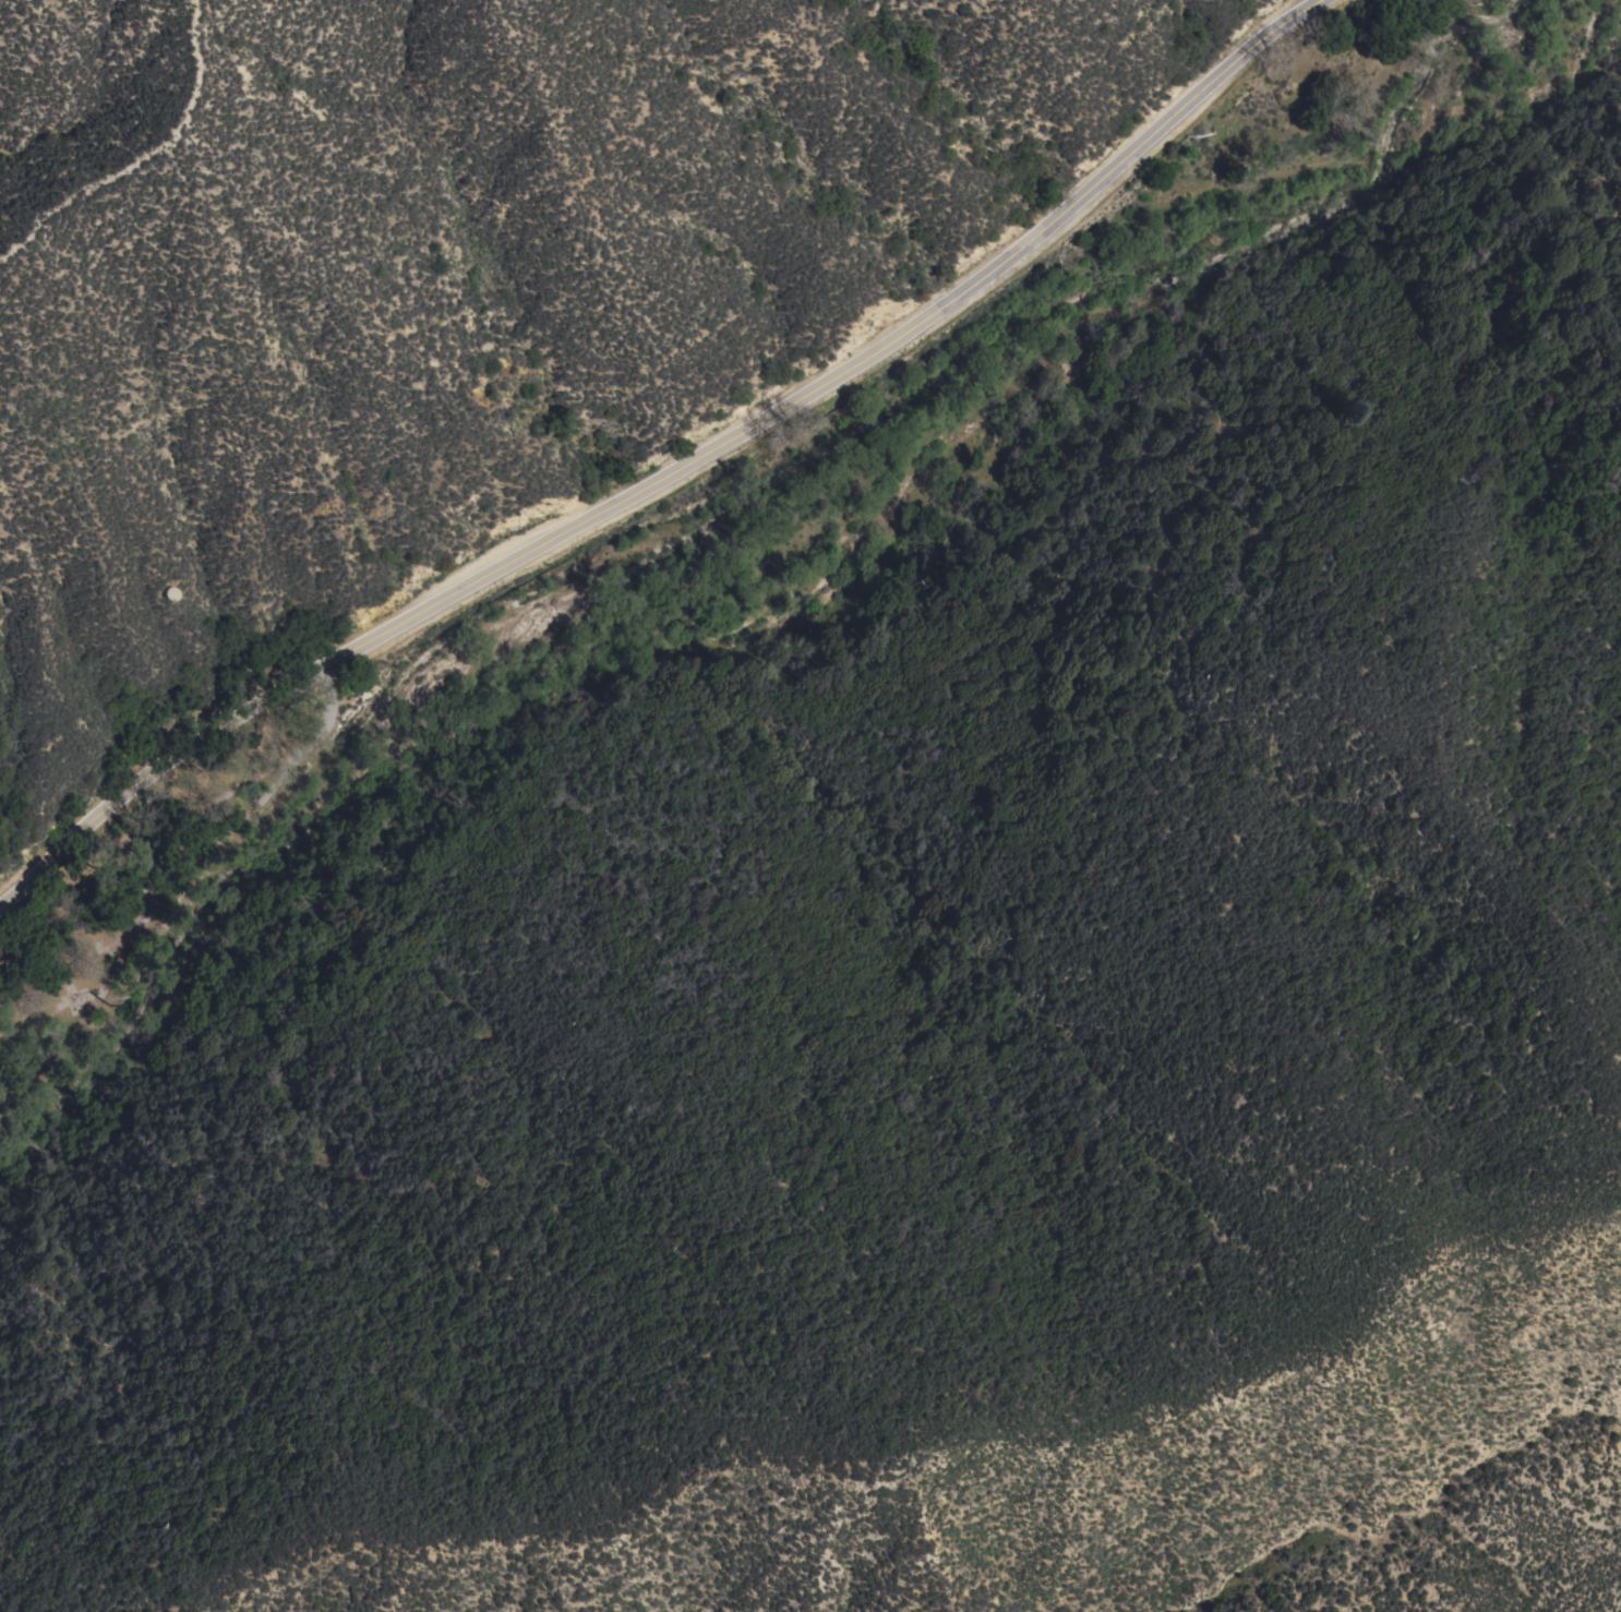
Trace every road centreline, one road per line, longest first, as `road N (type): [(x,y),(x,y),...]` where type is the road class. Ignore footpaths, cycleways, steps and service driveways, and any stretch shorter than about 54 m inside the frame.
road 1 (secondary): [(1345,0),(853,376),(319,674),(0,897)]

